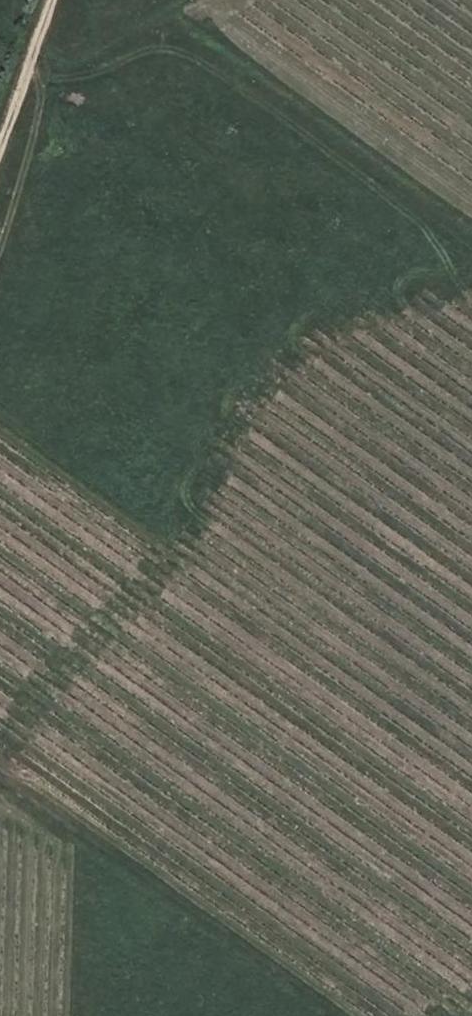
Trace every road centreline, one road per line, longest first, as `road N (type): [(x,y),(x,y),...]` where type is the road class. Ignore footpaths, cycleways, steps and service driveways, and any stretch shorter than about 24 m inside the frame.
road 1 (track): [(48,0),(0,133)]

